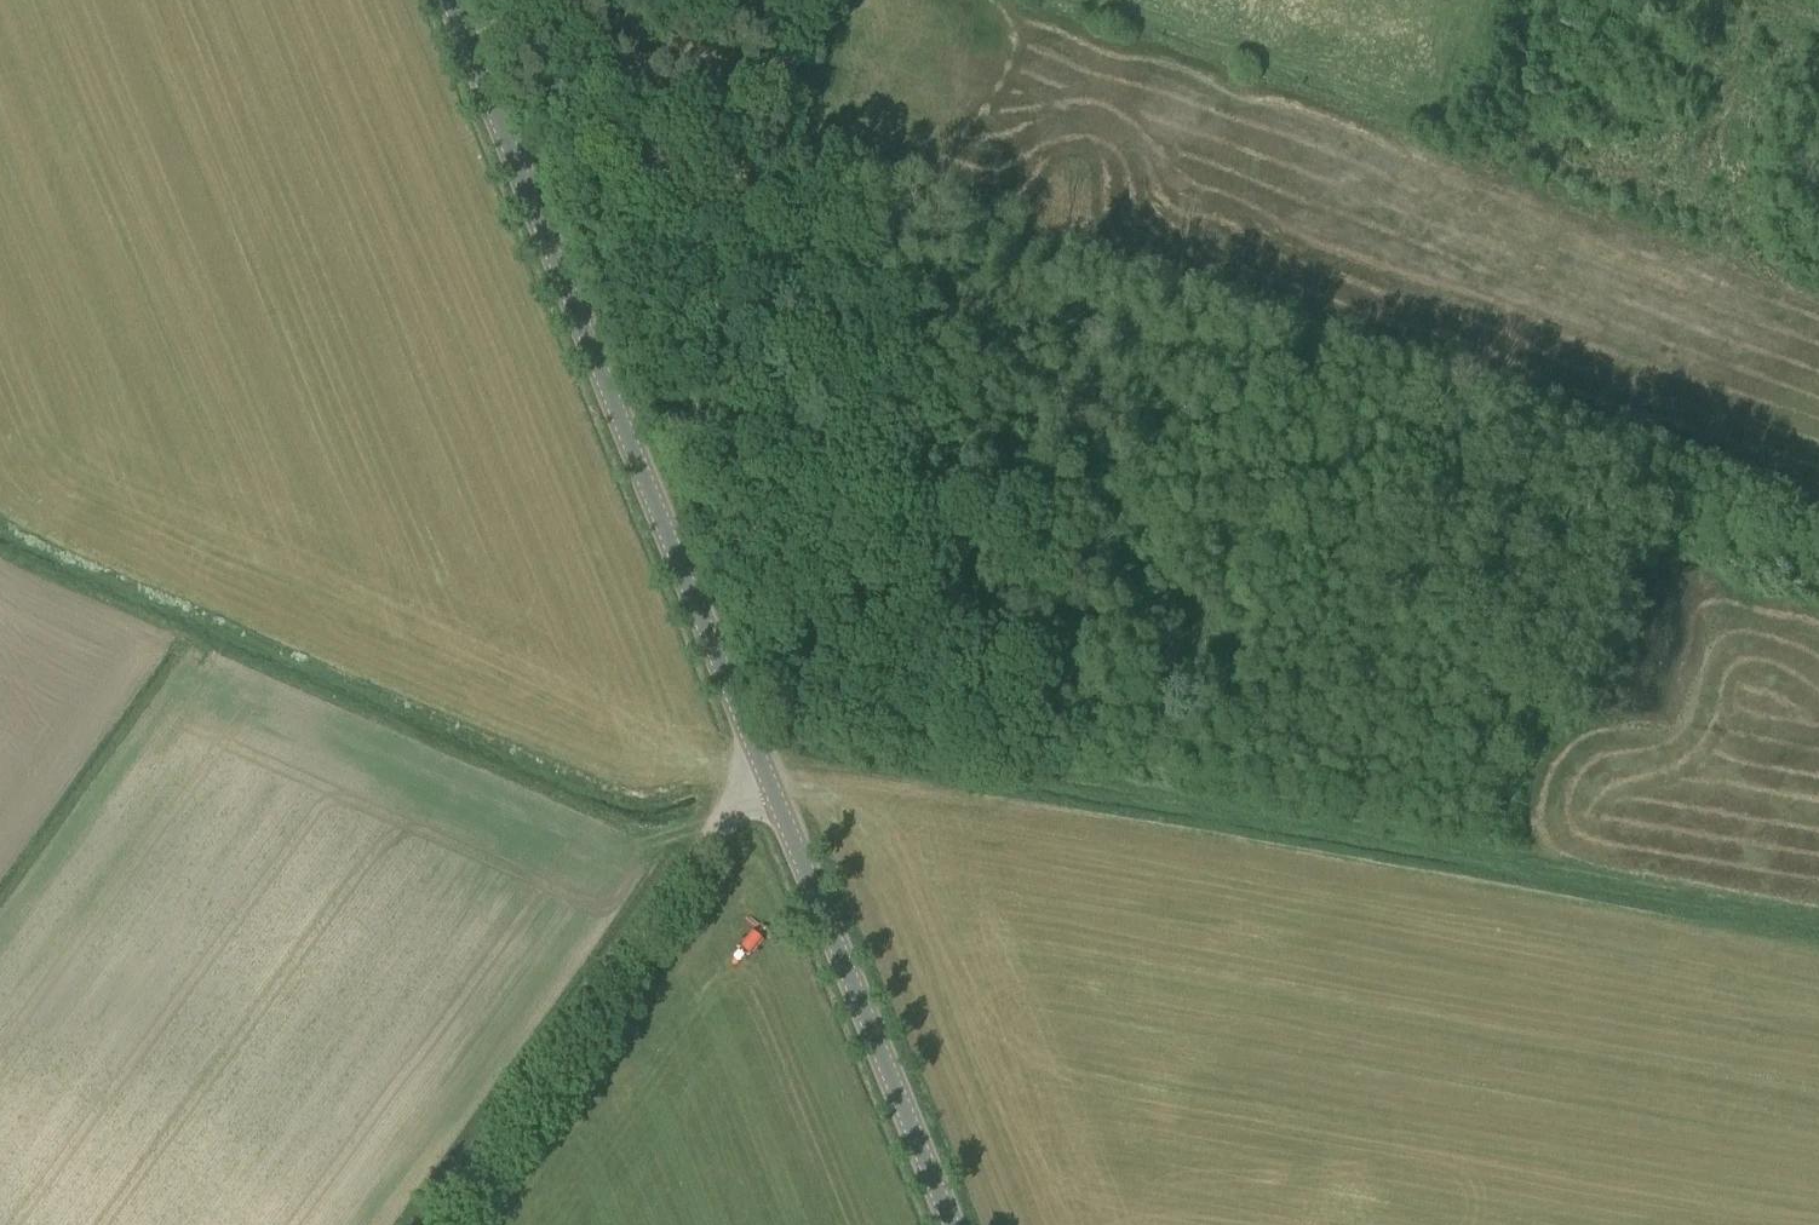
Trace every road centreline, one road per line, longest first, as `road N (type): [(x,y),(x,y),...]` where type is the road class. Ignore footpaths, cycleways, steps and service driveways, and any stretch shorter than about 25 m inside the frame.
road 1 (tertiary): [(762,765),(449,0)]
road 2 (tertiary): [(432,1224),(762,765)]
road 3 (tertiary): [(950,1224),(762,765)]

